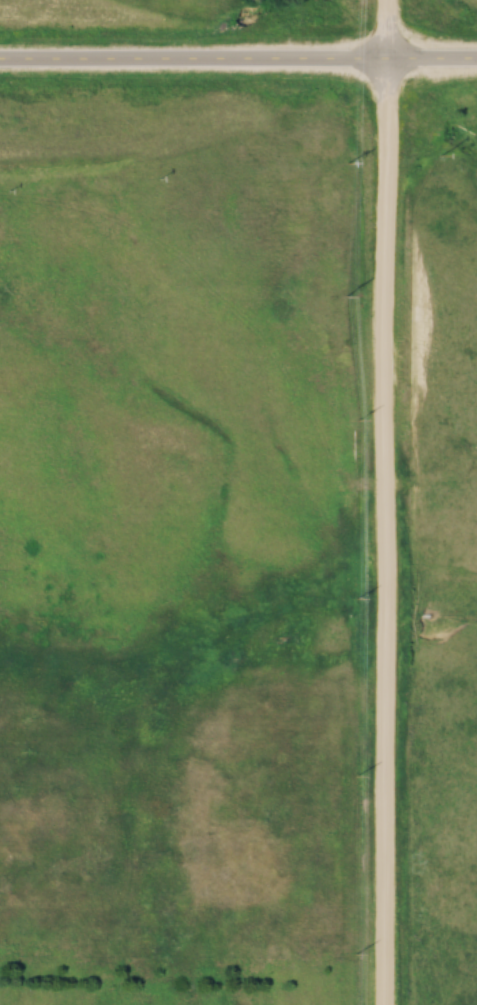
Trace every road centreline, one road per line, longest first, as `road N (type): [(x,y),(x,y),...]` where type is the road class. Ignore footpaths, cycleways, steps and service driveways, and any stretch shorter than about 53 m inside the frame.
road 1 (tertiary): [(385,1004),(386,0)]
road 2 (tertiary): [(476,69),(0,60)]

